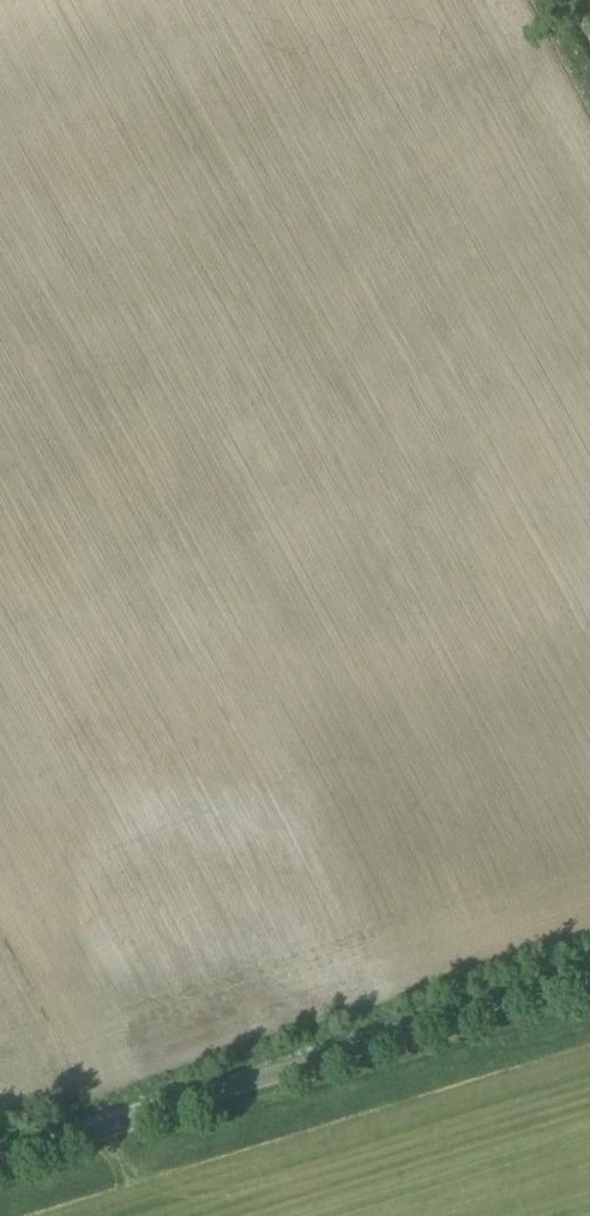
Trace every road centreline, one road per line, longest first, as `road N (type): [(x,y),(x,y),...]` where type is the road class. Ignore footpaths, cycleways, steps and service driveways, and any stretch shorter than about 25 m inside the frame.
road 1 (unclassified): [(589,985),(0,1166)]

